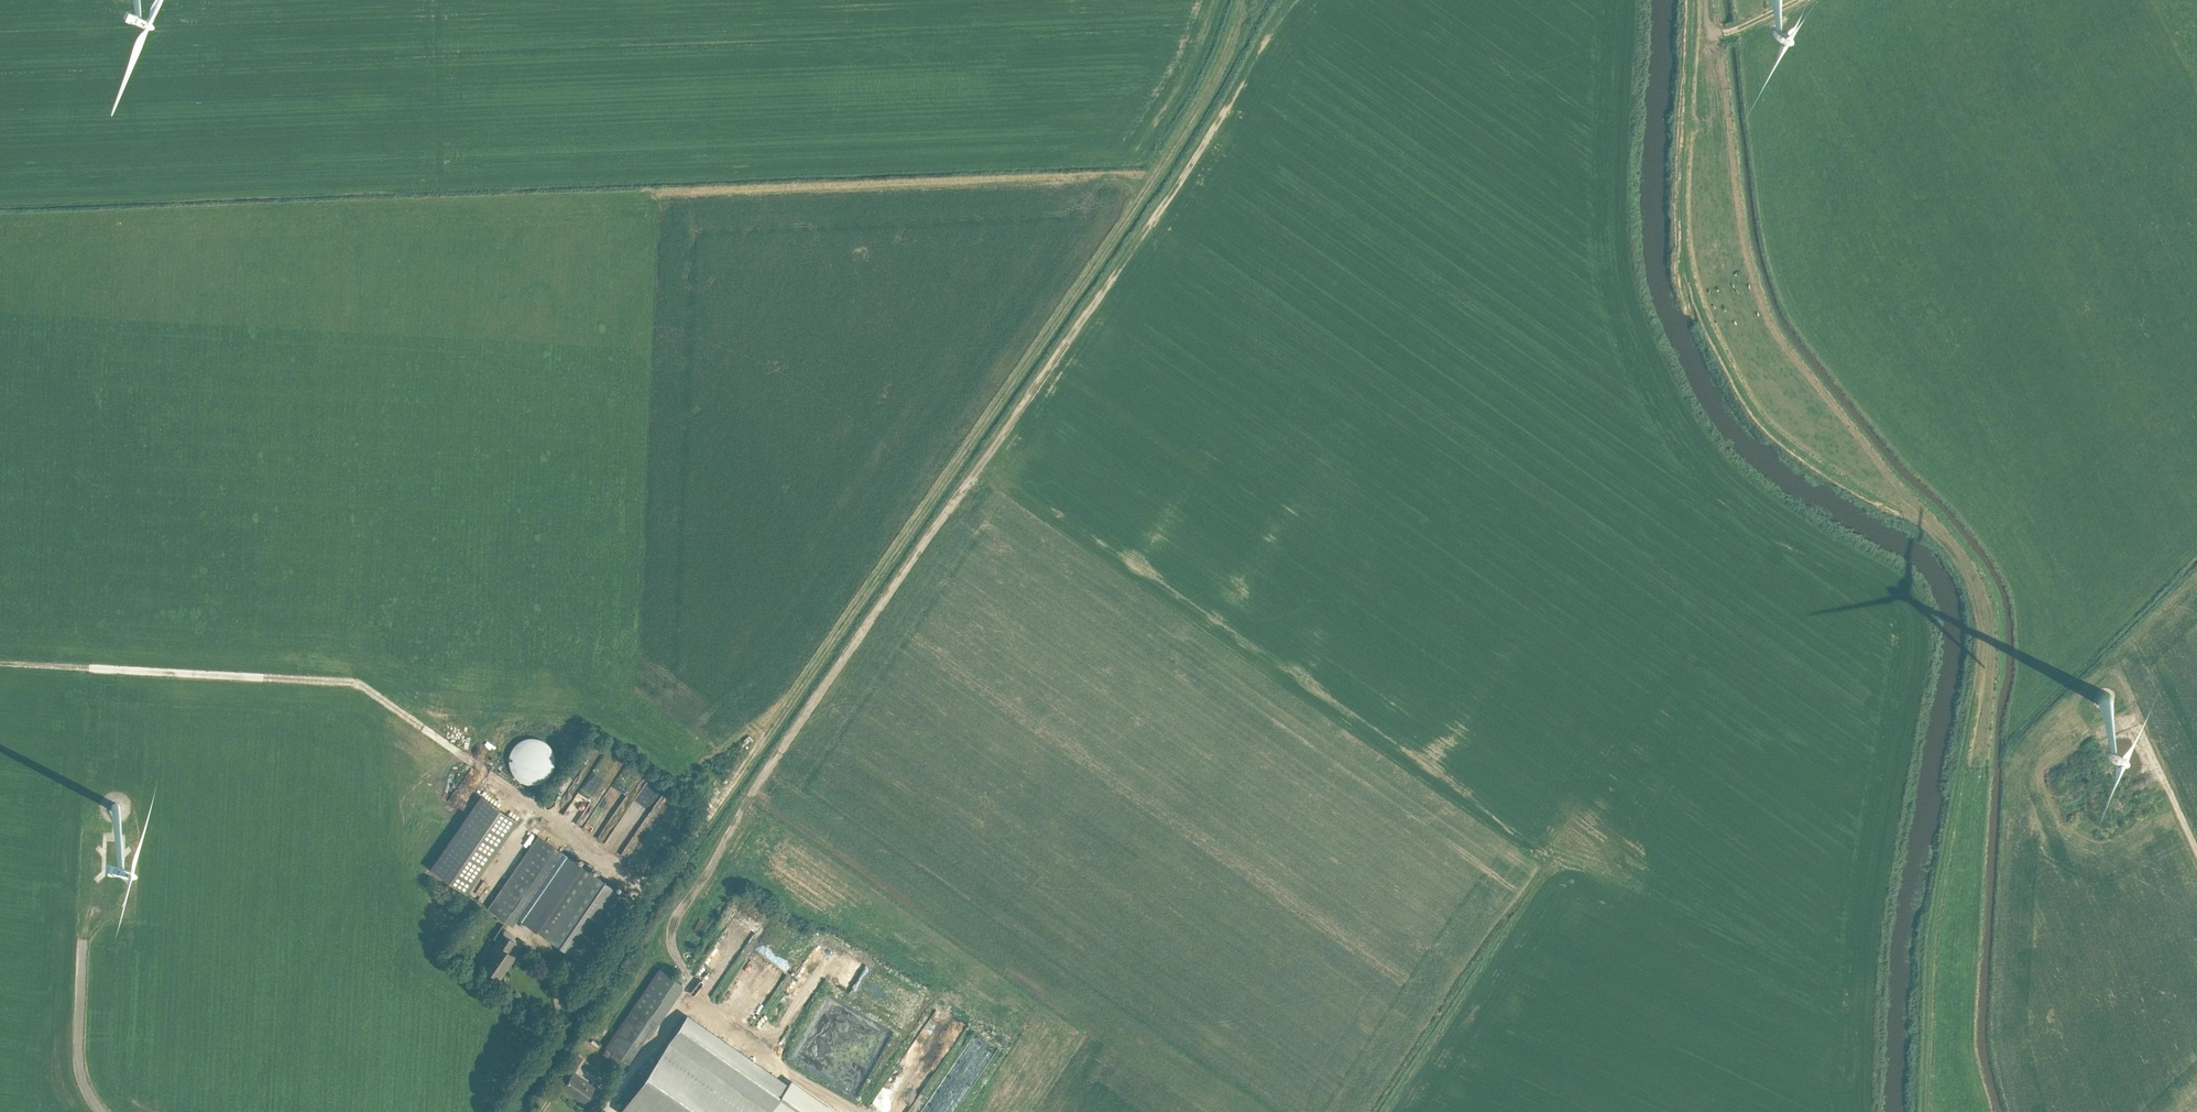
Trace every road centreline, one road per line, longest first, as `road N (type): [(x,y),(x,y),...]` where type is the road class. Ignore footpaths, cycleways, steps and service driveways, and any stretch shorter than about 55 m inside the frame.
road 1 (unclassified): [(510,1111),(509,1094),(848,608)]

